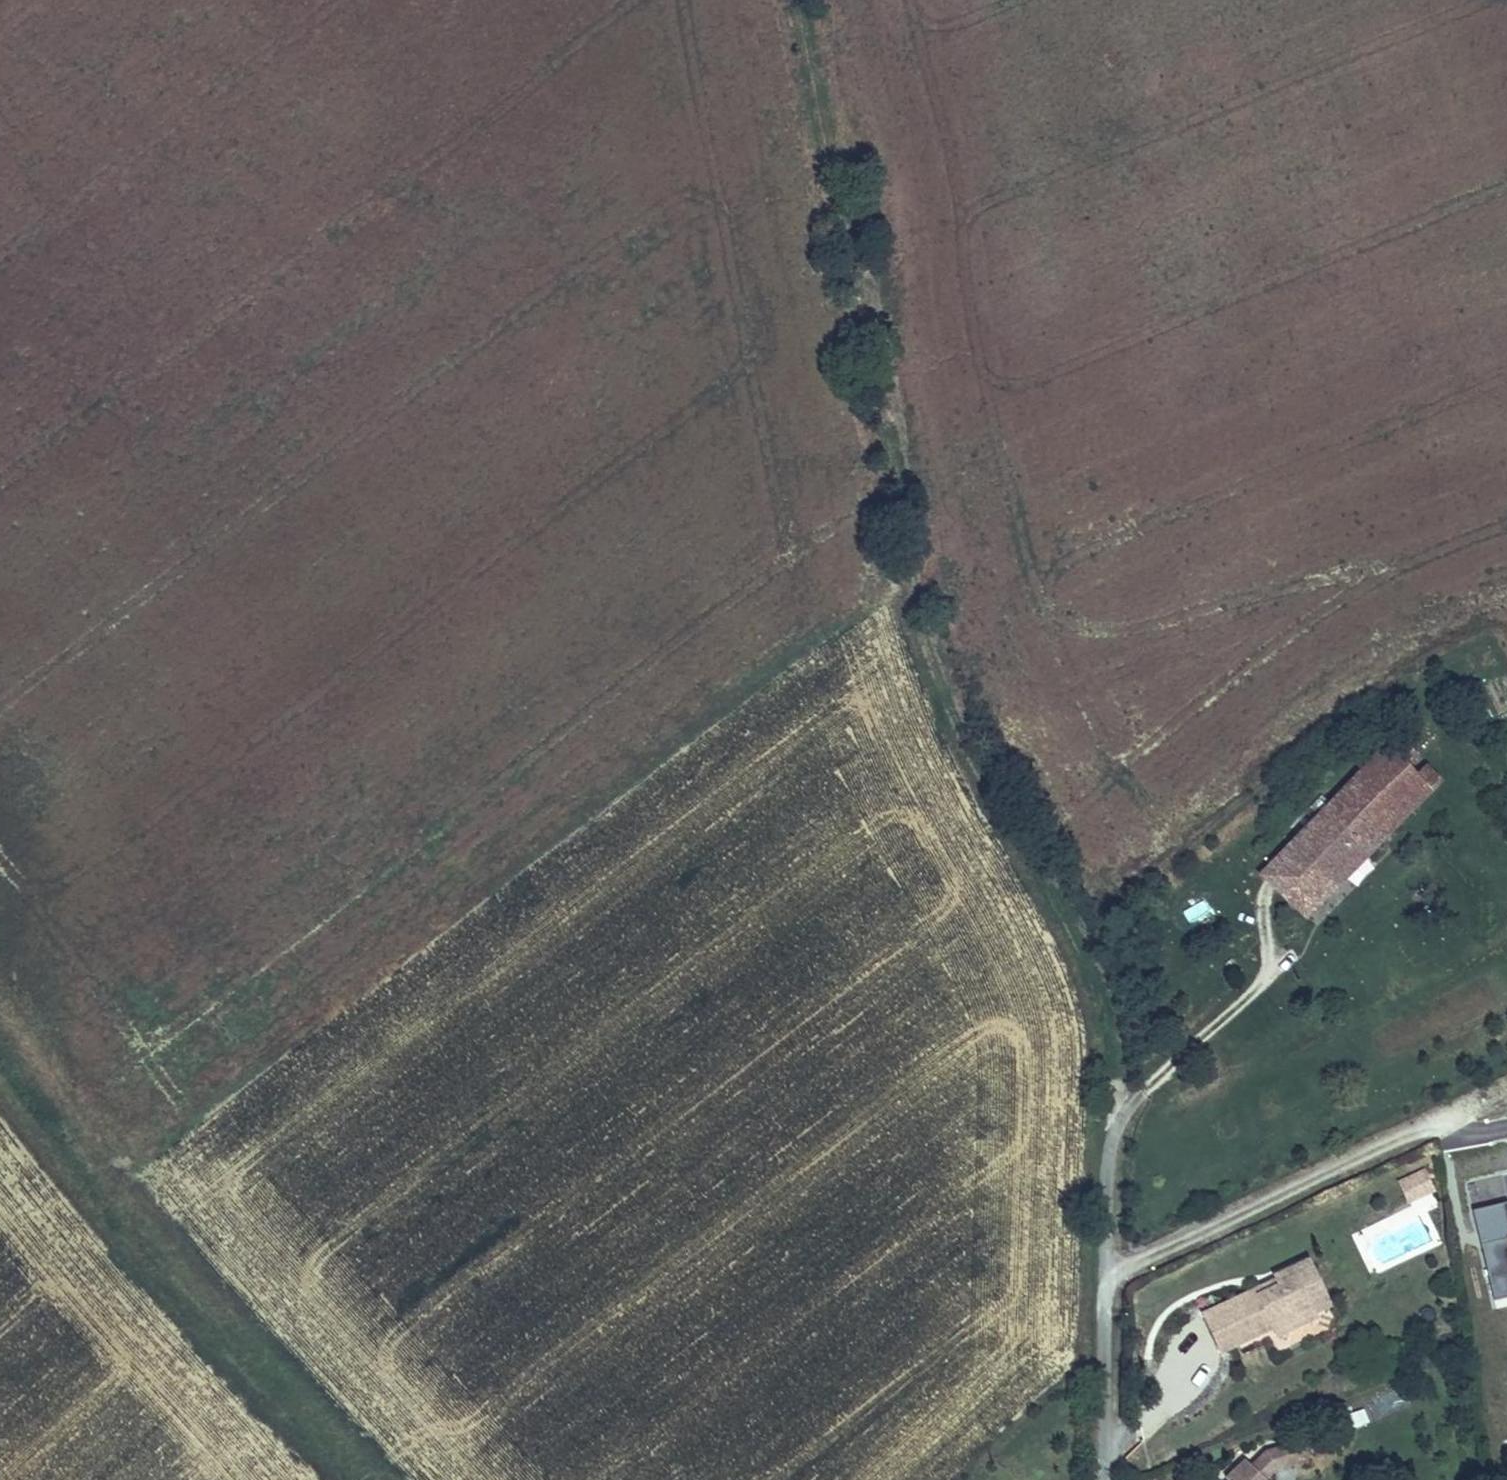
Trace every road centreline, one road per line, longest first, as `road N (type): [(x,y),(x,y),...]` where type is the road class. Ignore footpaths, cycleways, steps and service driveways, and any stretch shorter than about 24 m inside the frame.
road 1 (track): [(1111,1148),(1116,1050),(1104,987),(923,635),(801,0)]

